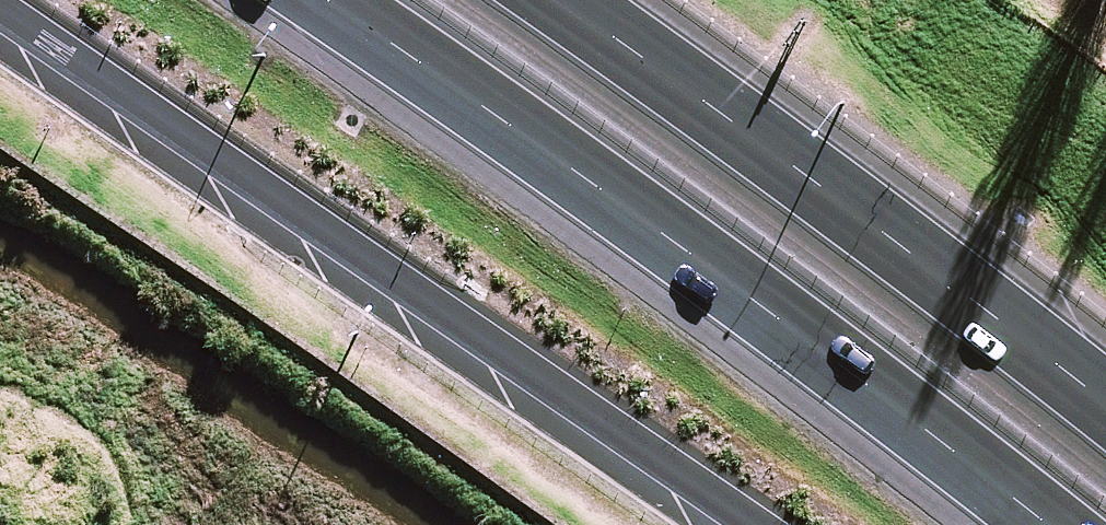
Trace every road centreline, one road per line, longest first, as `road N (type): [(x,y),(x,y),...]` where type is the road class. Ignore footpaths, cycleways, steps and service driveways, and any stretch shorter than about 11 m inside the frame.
road 1 (motorway): [(763,524),(0,13)]
road 2 (motorway): [(1046,524),(790,327),(326,0)]
road 3 (motorway): [(623,0),(1105,362)]

